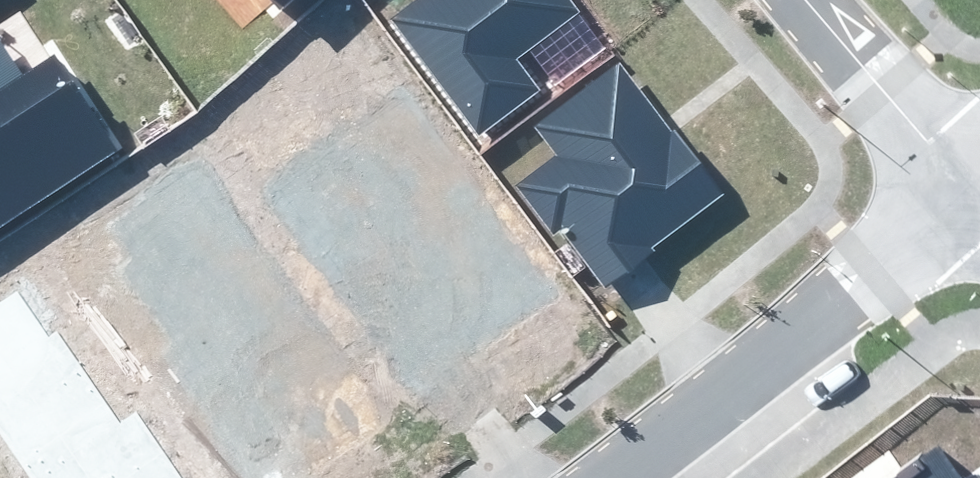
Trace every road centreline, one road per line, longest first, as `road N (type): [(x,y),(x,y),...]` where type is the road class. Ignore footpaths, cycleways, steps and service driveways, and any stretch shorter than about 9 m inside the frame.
road 1 (residential): [(602,477),(869,276),(978,183)]
road 2 (residential): [(810,0),(978,183)]

